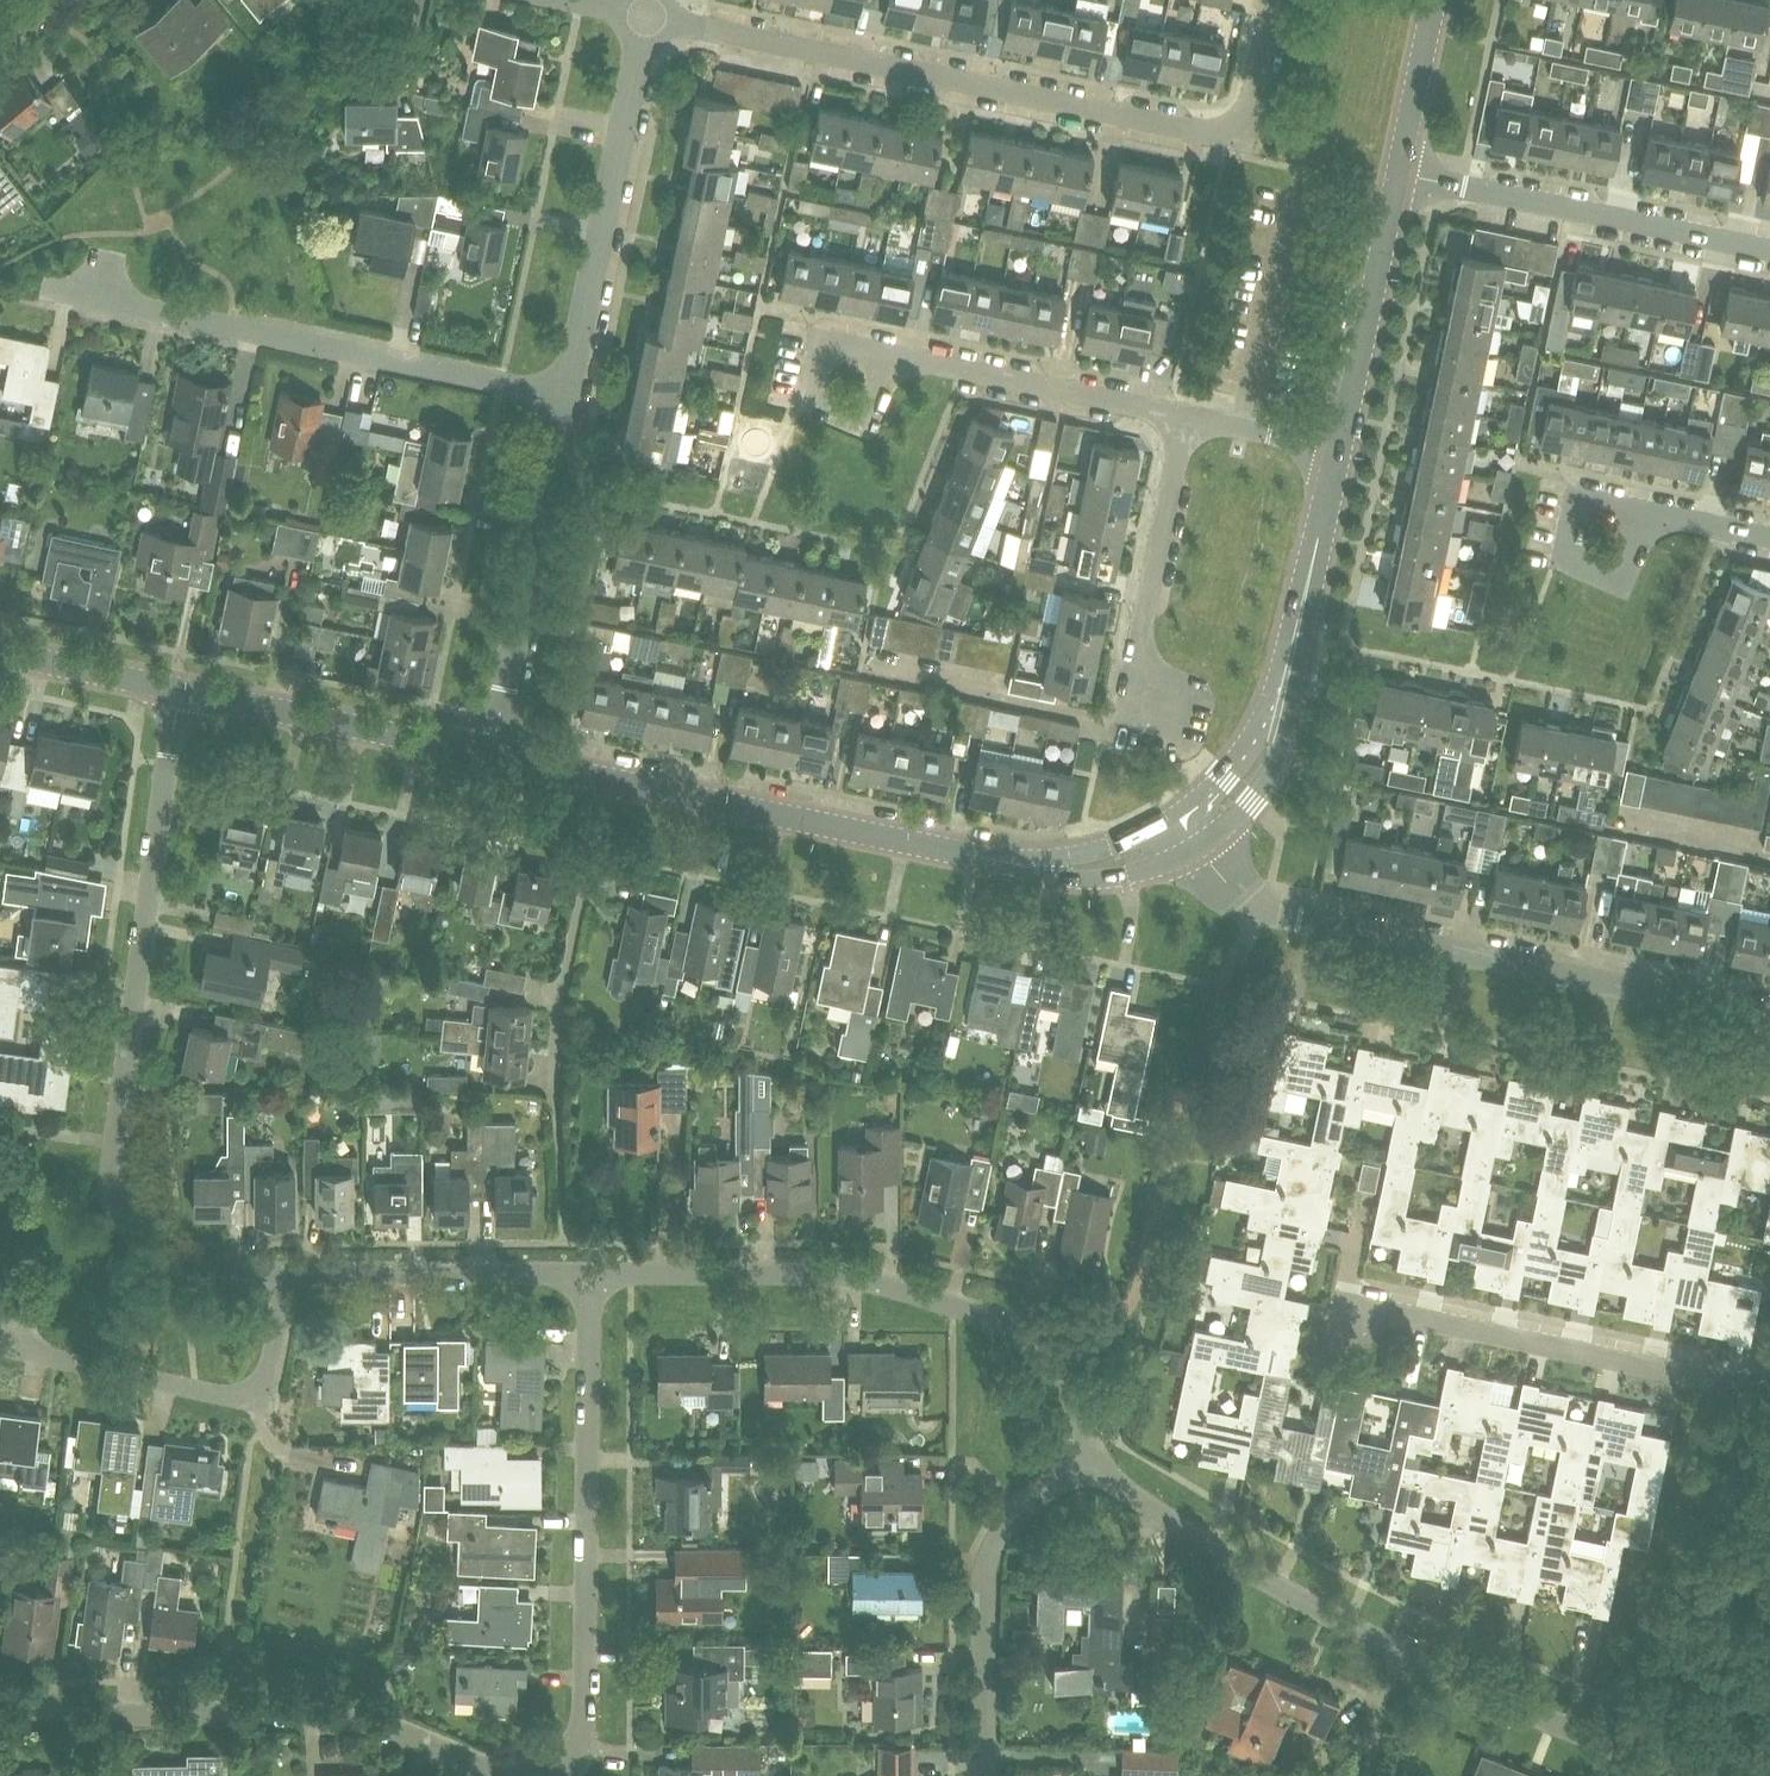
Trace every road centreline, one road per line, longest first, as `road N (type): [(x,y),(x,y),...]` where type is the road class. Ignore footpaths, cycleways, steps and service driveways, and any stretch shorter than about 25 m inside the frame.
road 1 (residential): [(646,16),(1244,141),(1273,0)]
road 2 (unclassified): [(283,1271),(185,1270),(161,1261),(120,1200),(115,1151),(180,689)]
road 3 (residential): [(1687,1775),(1320,1610),(1131,1495),(1099,1460)]
road 4 (unclassified): [(1769,1015),(1258,908),(1237,895),(1191,830)]
road 5 (tertiary): [(1191,830),(1119,861),(1031,864),(608,776)]
road 6 (residential): [(1099,1460),(1057,1359),(1007,1322),(826,1273),(589,1271)]
road 7 (residential): [(567,394),(46,287)]
road 8 (residential): [(540,1775),(574,1755),(585,1721),(589,1271)]
road 9 (residential): [(0,1719),(344,1717),(502,1775)]
road 10 (residential): [(1769,1384),(1350,1304)]
road 11 (tertiary): [(1191,830),(1239,791),(1269,745),(1340,449)]
road 12 (residential): [(0,1346),(263,1406),(283,1271)]
road 13 (residential): [(567,394),(646,16)]
road 14 (residential): [(1769,249),(1398,174)]
road 15 (residential): [(1175,735),(1120,720),(1186,415)]
road 16 (residential): [(985,1775),(991,1553),(1016,1516),(1099,1460)]
road 17 (residential): [(491,752),(567,394)]
road 18 (residential): [(554,1107),(557,1015),(608,776)]
road 19 (tertiary): [(491,752),(180,689)]
road 20 (unclassified): [(589,1271),(283,1271)]
road 21 (residential): [(889,353),(1186,415)]
road 22 (tertiary): [(1340,449),(1398,174)]
road 23 (residential): [(889,353),(873,403),(839,414),(823,406),(812,372),(836,346),(854,345)]
road 24 (residential): [(1646,512),(1594,505),(1570,531),(1571,550),(1597,573),(1615,572),(1639,546)]
road 25 (tertiary): [(180,689),(0,651)]
road 26 (tertiary): [(1398,174),(1434,0)]
road 27 (residential): [(1340,449),(1186,415)]
road 28 (residential): [(1769,539),(1646,512)]

